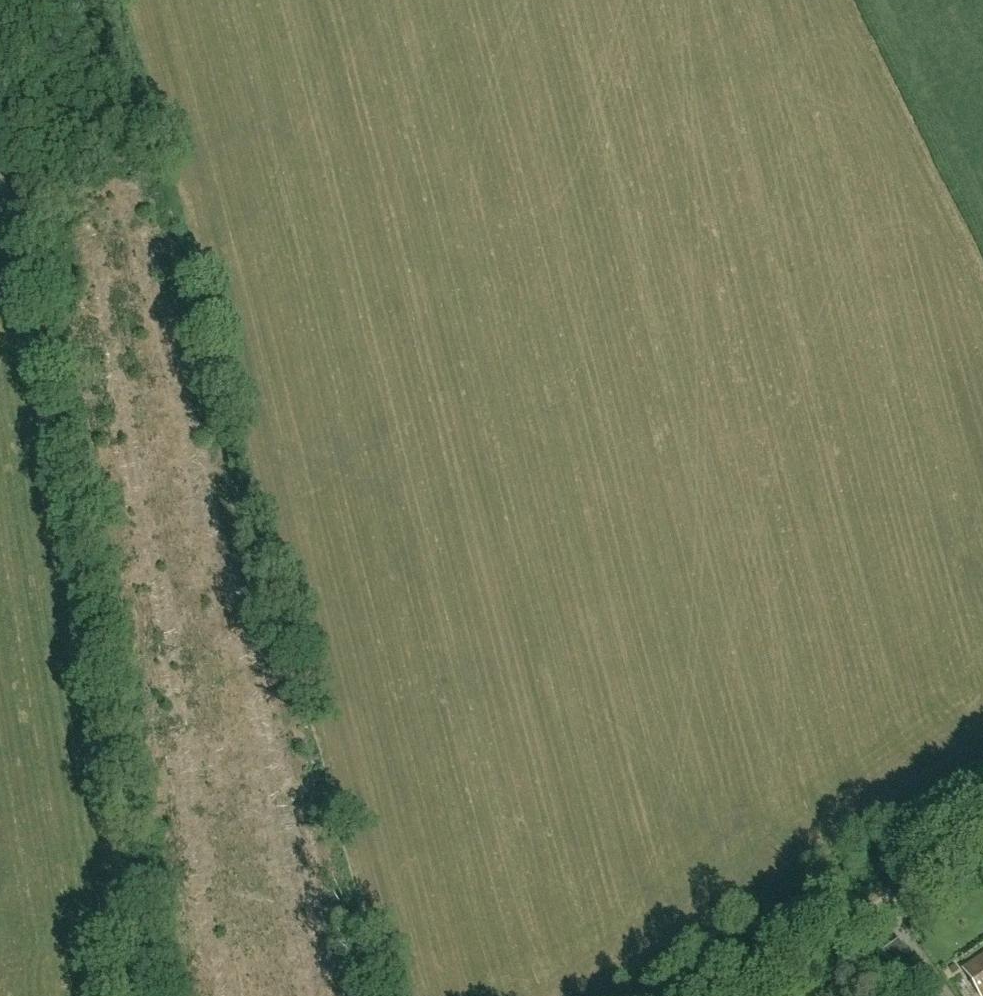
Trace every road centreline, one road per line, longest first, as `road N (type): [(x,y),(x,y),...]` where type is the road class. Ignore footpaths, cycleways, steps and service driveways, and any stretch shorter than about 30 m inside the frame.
road 1 (unclassified): [(142,995),(8,201)]
road 2 (unclassified): [(752,995),(982,838)]

